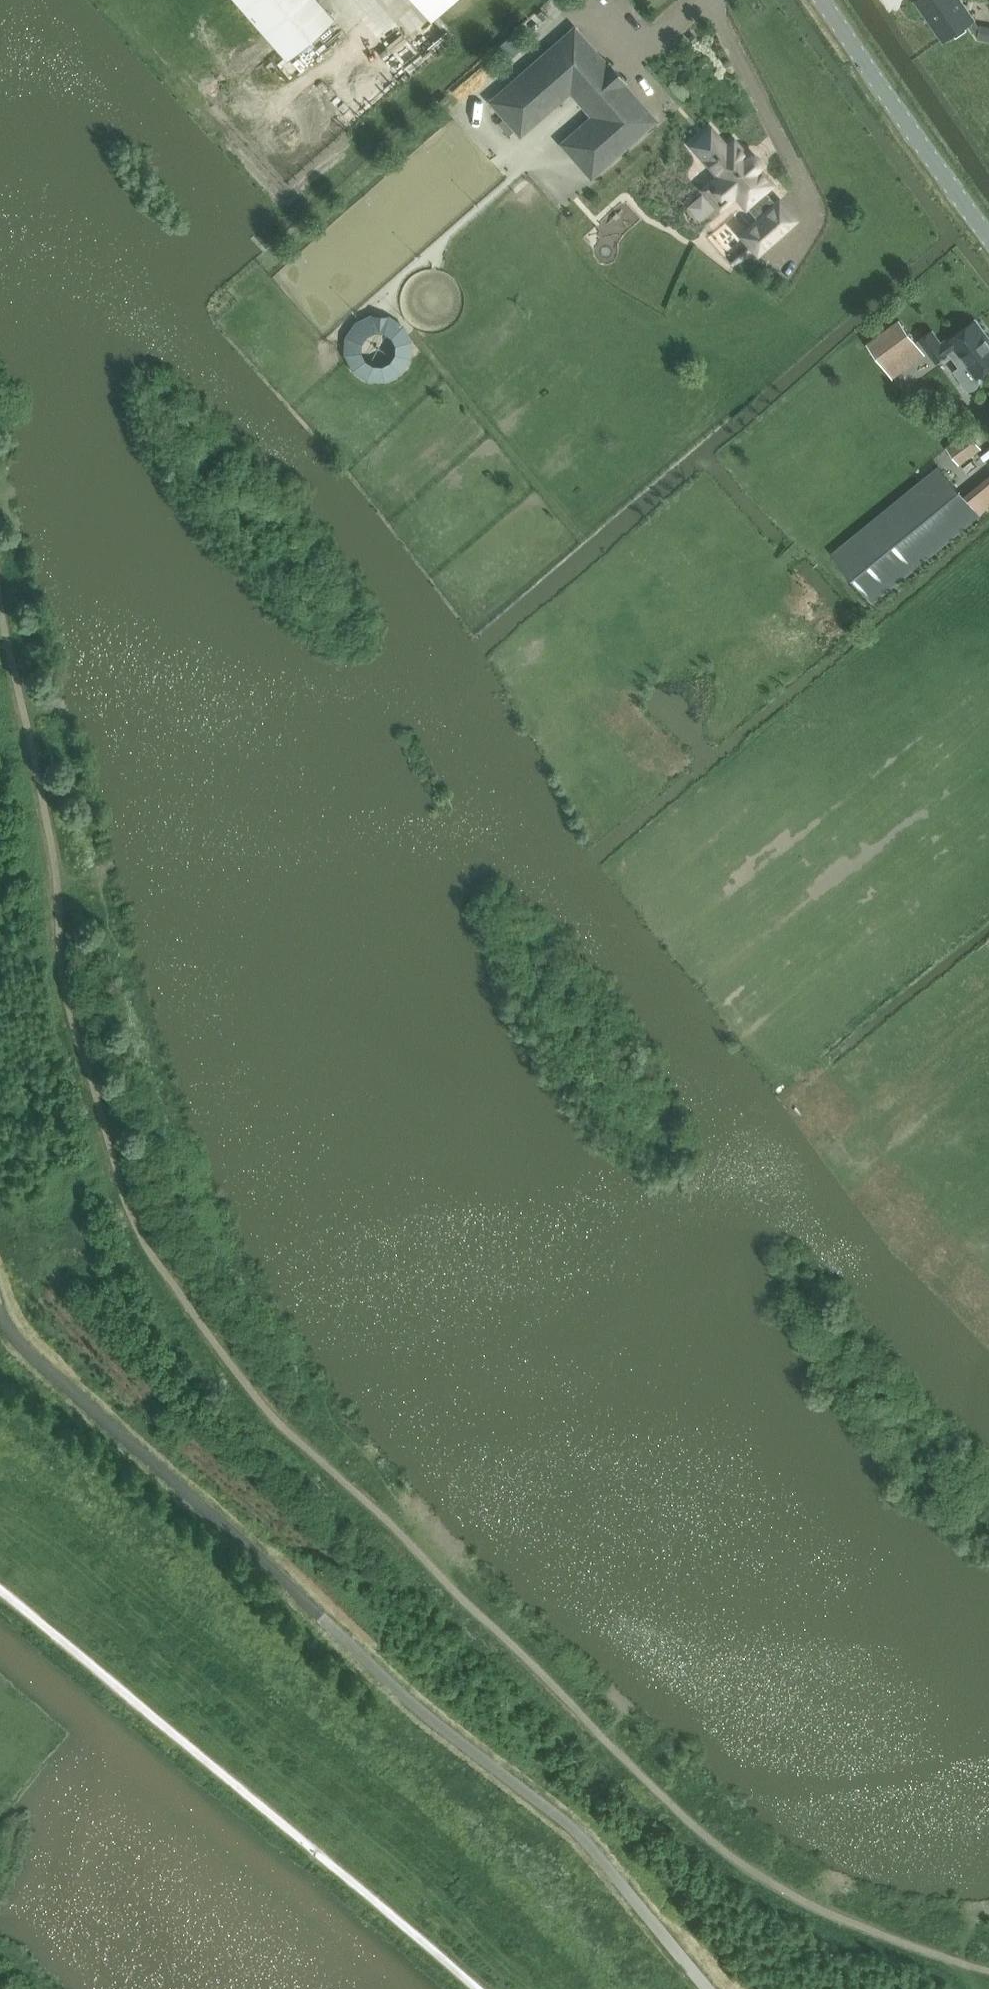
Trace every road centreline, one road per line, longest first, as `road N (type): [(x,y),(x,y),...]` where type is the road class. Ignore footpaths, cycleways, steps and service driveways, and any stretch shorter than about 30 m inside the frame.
road 1 (unclassified): [(988,232),(824,0)]

